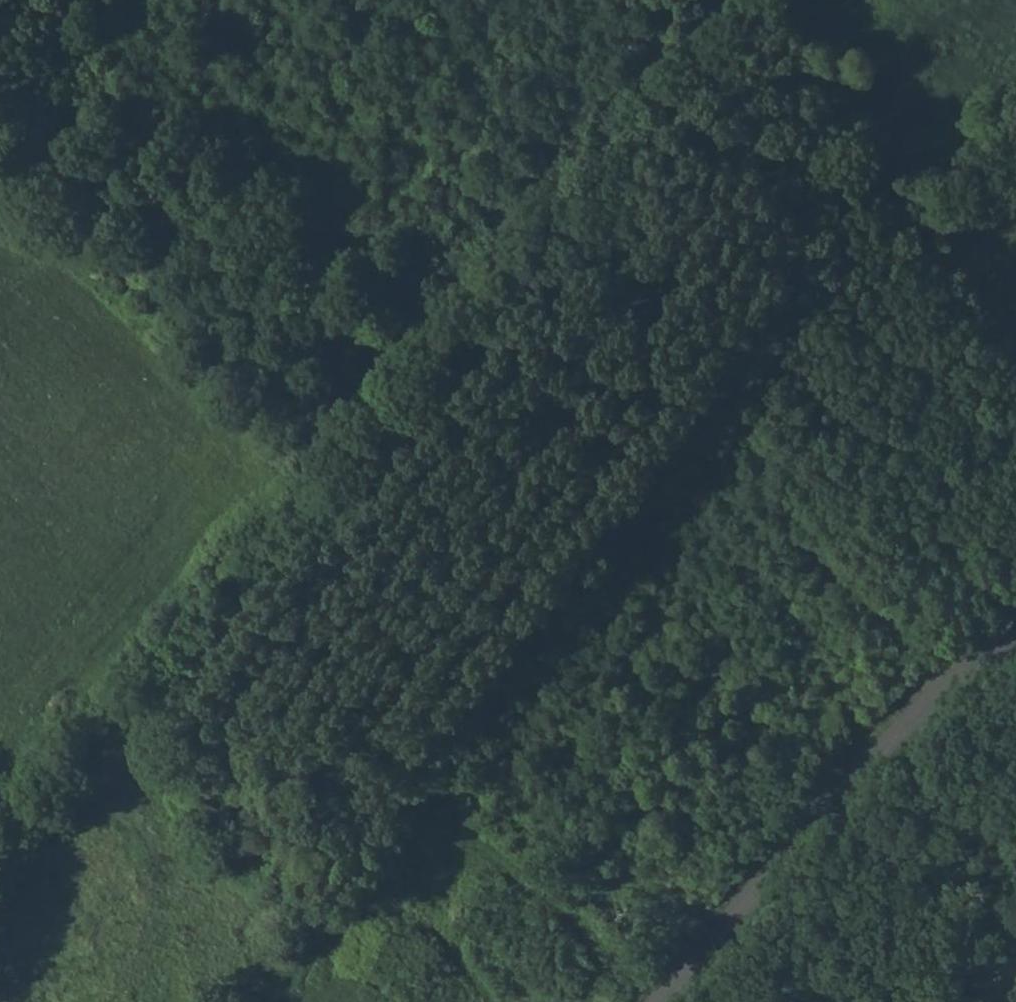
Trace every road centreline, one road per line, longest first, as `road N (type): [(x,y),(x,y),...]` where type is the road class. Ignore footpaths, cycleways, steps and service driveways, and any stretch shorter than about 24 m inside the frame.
road 1 (residential): [(659,1001),(814,819),(1015,638)]
road 2 (track): [(1015,131),(876,193),(732,0)]

